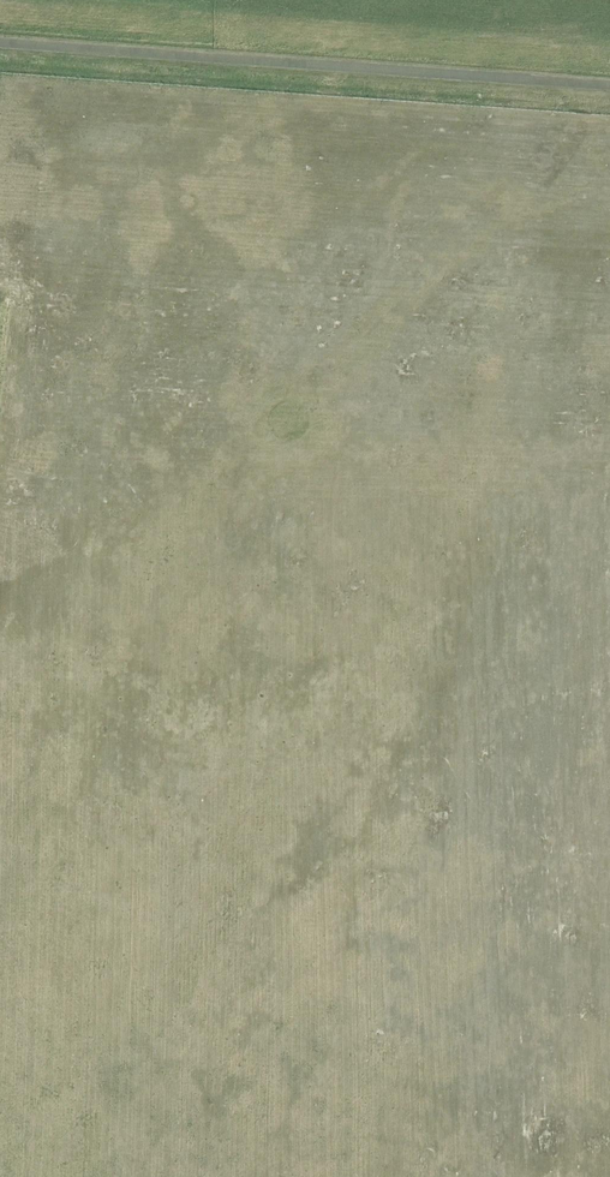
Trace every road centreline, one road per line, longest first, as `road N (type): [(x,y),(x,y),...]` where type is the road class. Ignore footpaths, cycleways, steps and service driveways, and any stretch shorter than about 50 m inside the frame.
road 1 (unclassified): [(609,86),(0,43)]

